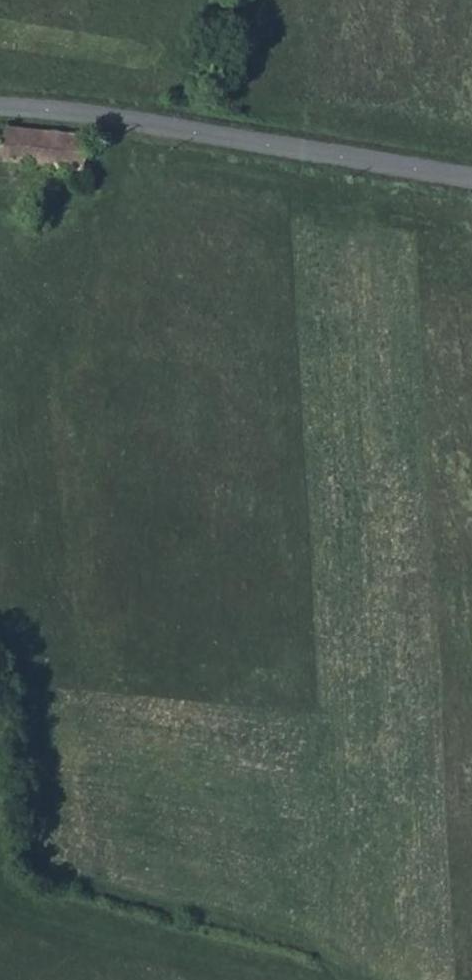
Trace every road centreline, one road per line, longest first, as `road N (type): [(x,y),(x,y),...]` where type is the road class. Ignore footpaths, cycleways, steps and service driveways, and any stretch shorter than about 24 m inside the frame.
road 1 (unclassified): [(0,106),(471,177)]

